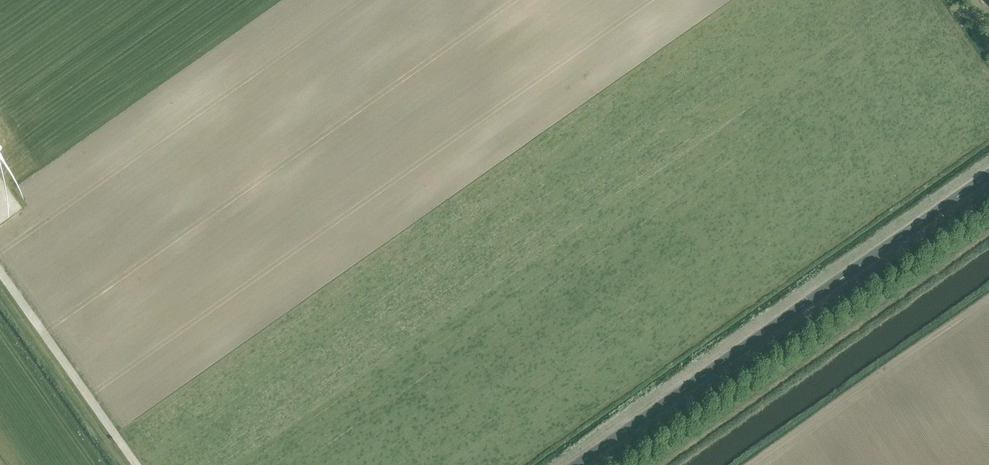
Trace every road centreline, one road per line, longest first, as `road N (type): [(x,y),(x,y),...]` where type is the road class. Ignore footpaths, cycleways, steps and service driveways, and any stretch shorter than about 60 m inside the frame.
road 1 (unclassified): [(576,464),(988,174)]

